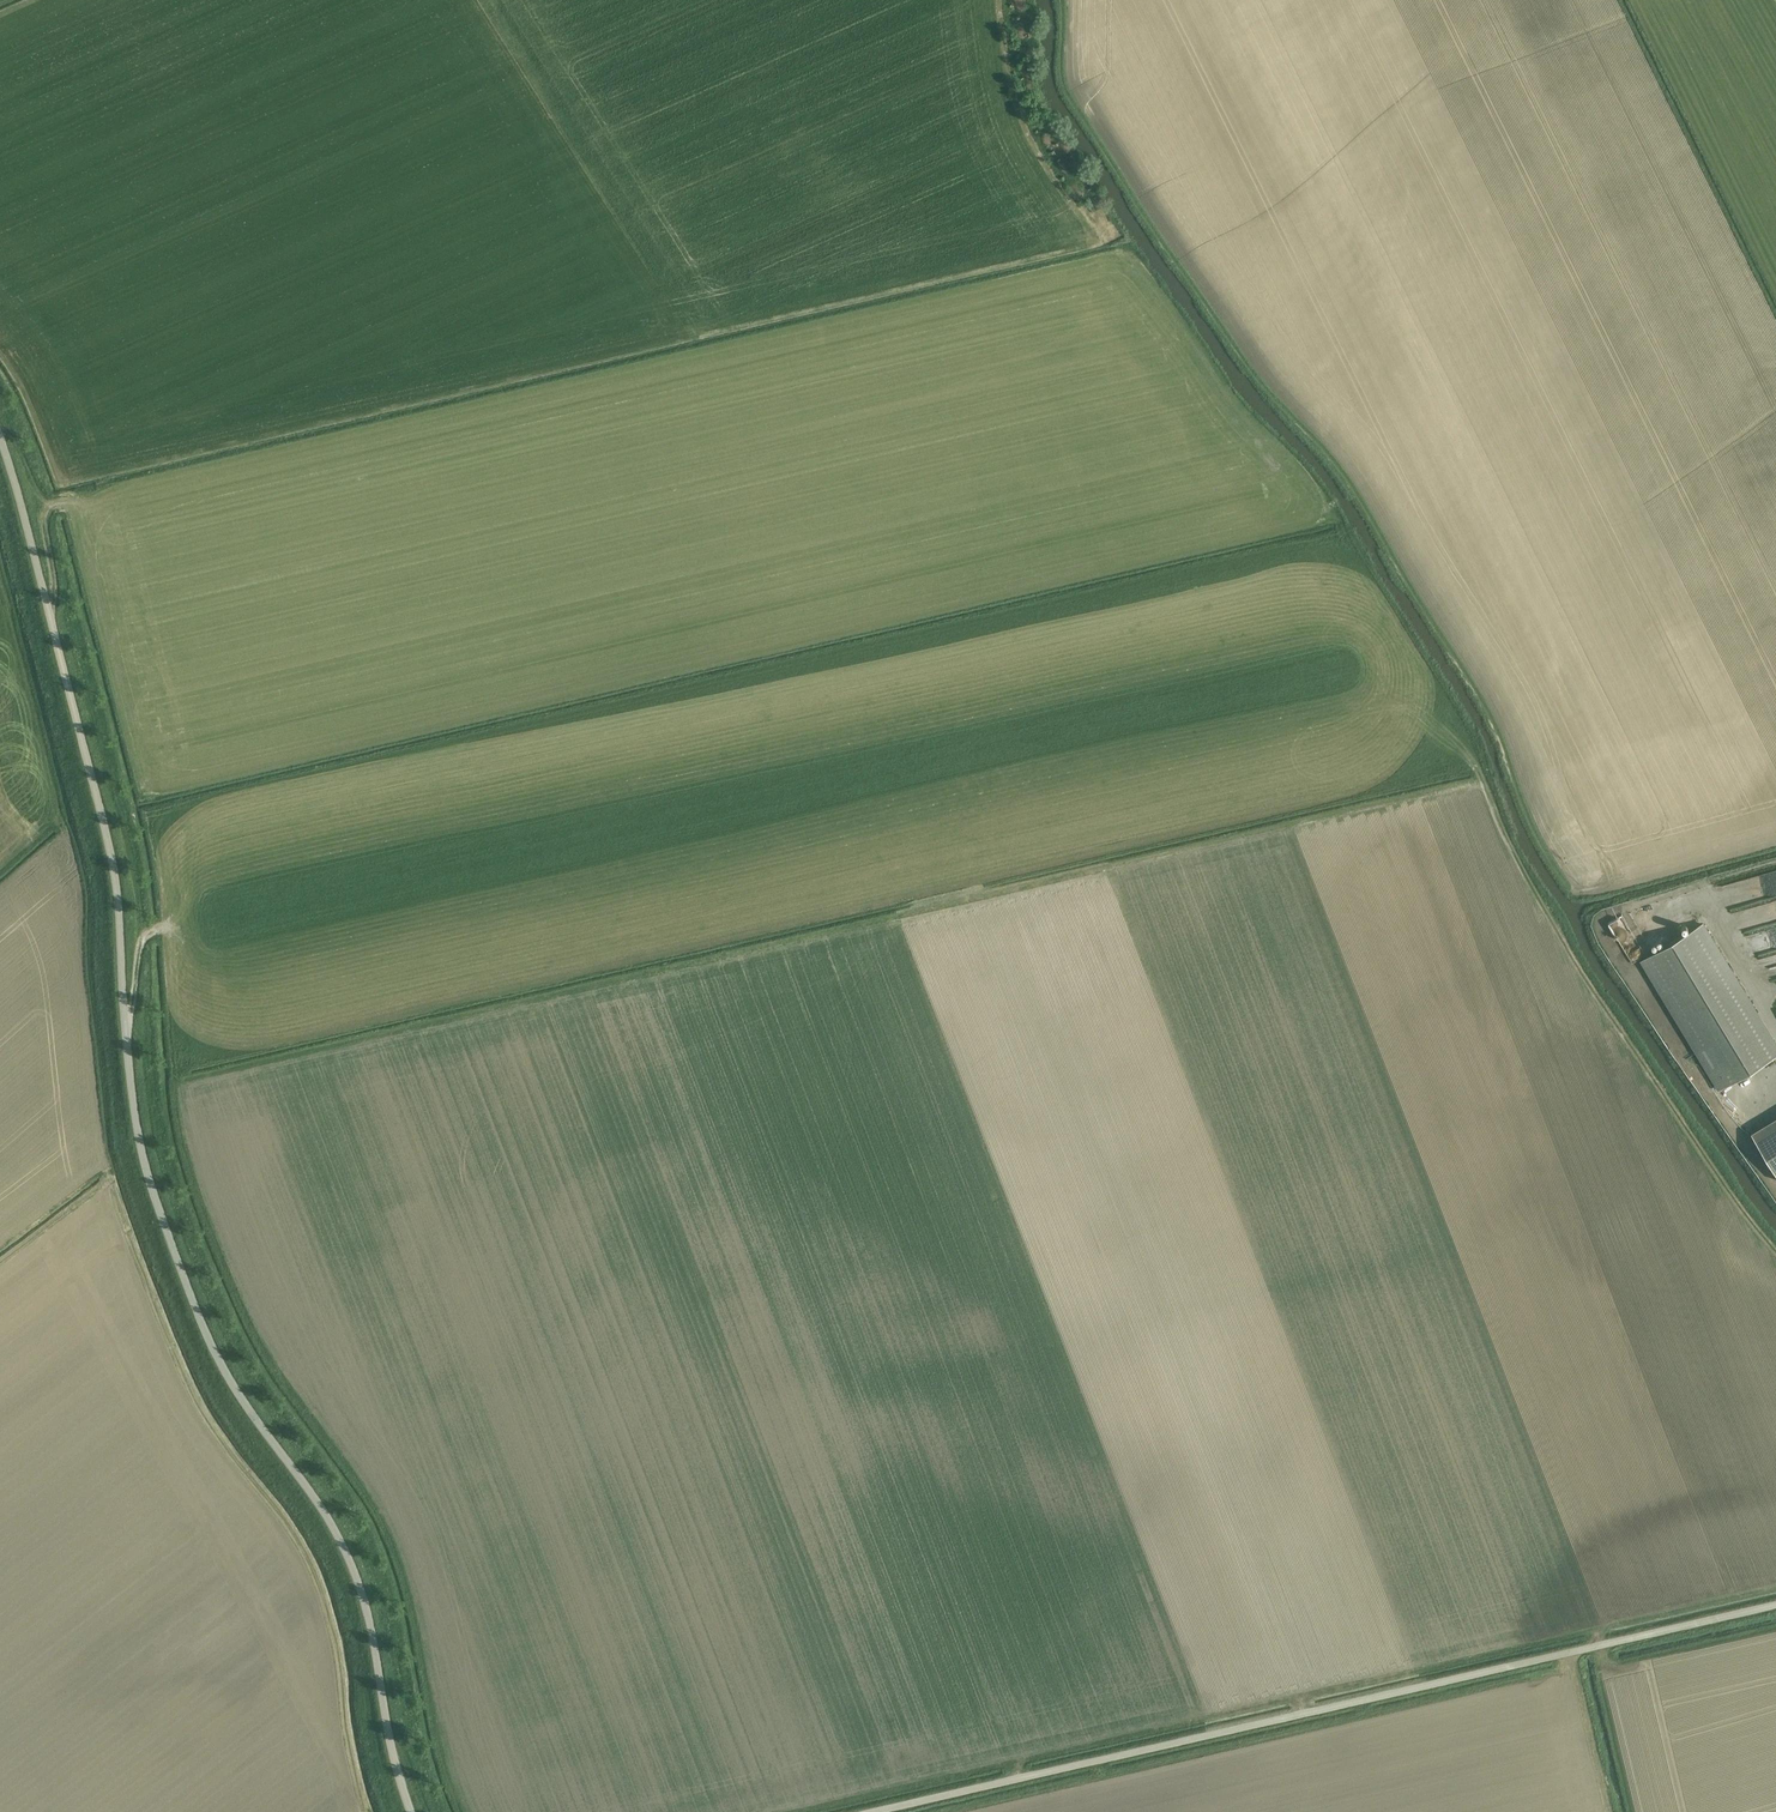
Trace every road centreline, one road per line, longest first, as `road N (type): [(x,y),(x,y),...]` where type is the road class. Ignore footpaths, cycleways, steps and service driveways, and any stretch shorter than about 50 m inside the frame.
road 1 (unclassified): [(411,1811),(349,1557),(216,1352),(146,1168),(113,862),(0,438)]
road 2 (unclassified): [(875,1811),(1775,1604)]

